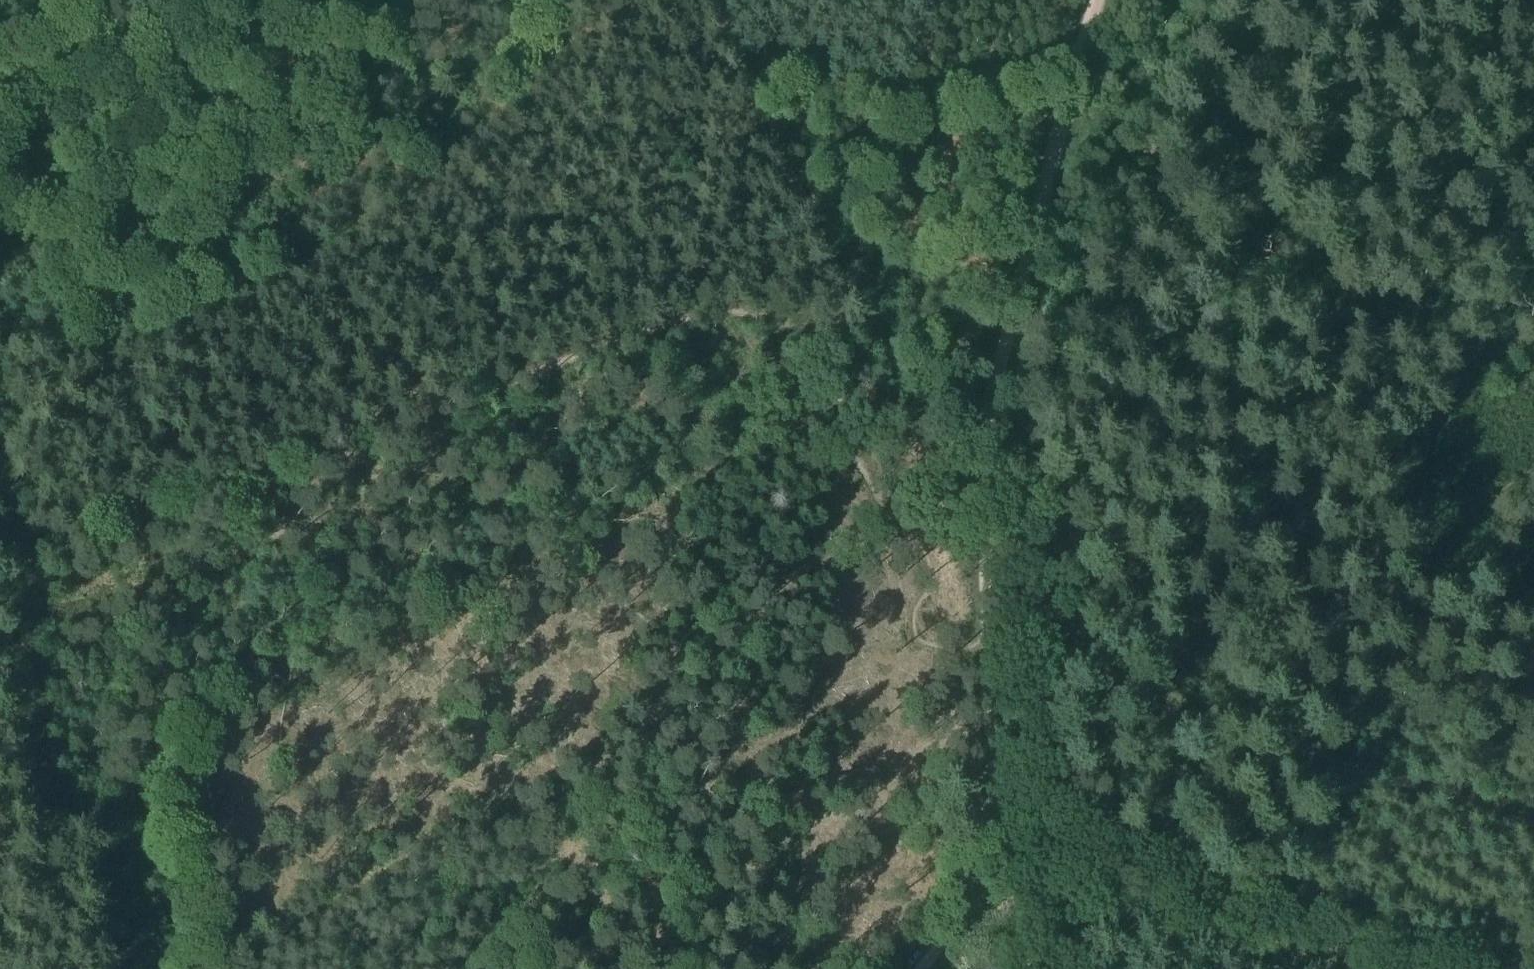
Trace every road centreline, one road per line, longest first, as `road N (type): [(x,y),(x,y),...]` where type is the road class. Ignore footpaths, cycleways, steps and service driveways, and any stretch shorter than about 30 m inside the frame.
road 1 (track): [(1100,0),(1027,231),(1005,378),(993,623)]
road 2 (track): [(904,968),(990,859),(993,623)]

